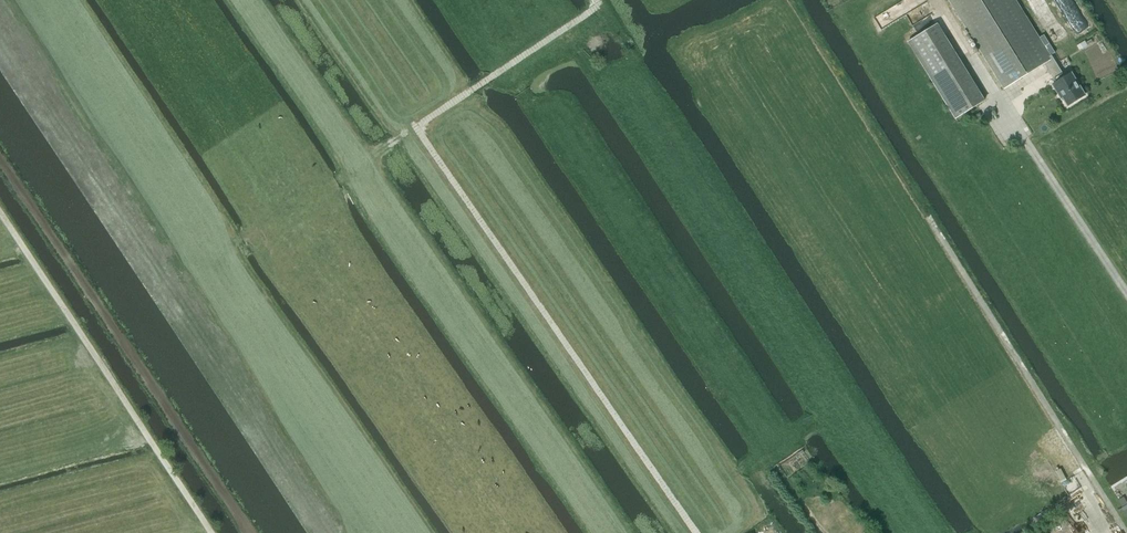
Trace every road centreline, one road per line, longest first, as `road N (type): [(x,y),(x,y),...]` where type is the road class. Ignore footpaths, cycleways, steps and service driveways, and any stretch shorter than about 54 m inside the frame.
road 1 (track): [(0,213),(210,532)]
road 2 (track): [(1126,295),(937,0)]

